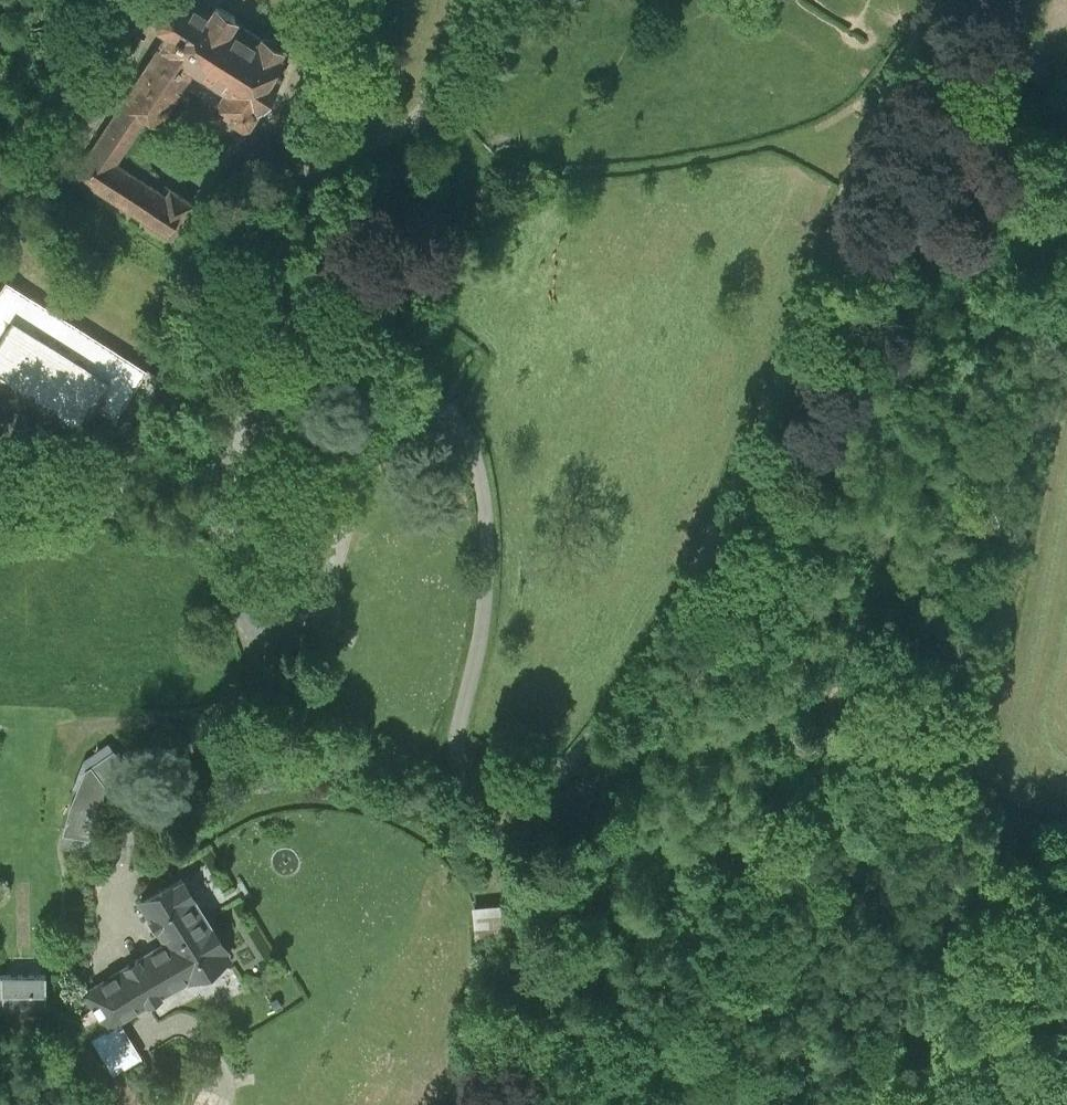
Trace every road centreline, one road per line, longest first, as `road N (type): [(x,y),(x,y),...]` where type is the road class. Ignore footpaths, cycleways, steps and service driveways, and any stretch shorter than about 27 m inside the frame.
road 1 (track): [(293,203),(242,481),(242,611),(258,629),(286,632),(309,619),(329,588),(374,432),(420,406),(441,413),(474,456),(484,504),(480,634),(456,751),(461,787),(476,811),(506,818),(528,811),(565,774),(686,589),(960,0)]
road 2 (track): [(1066,212),(1025,263),(931,423),(820,741),(589,1104)]

